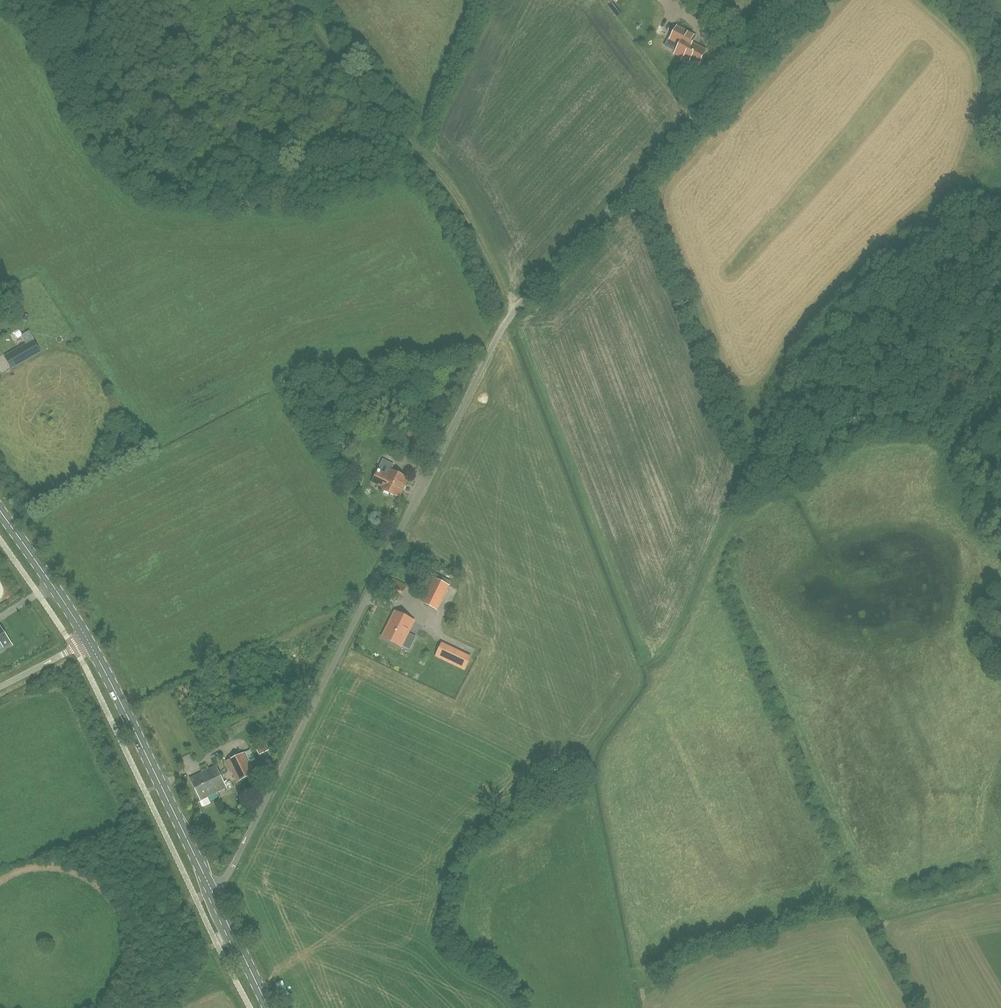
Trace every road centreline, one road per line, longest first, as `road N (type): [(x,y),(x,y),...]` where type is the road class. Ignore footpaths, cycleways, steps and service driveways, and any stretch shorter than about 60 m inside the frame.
road 1 (unclassified): [(214,892),(510,320),(793,12)]
road 2 (secondary): [(214,892),(88,640)]
road 3 (secondary): [(88,640),(0,510)]
road 4 (secondary): [(270,1007),(214,892)]

